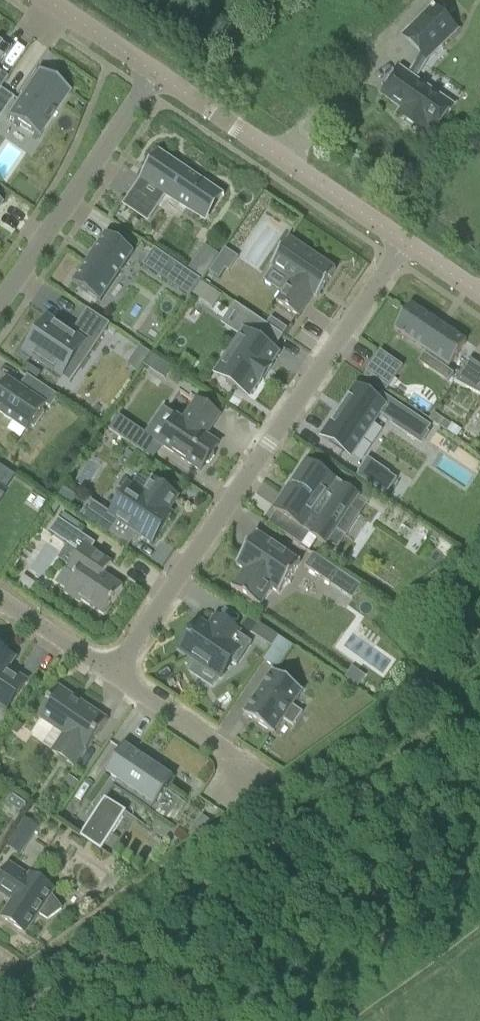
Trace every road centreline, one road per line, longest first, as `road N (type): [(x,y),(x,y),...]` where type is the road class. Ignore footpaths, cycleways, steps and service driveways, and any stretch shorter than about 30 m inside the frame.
road 1 (residential): [(113,675),(404,244)]
road 2 (unclassified): [(404,244),(155,75)]
road 3 (residential): [(0,299),(155,75)]
road 4 (residential): [(271,783),(113,675)]
road 5 (residential): [(113,675),(0,599)]
road 6 (unclassified): [(155,75),(44,0)]

